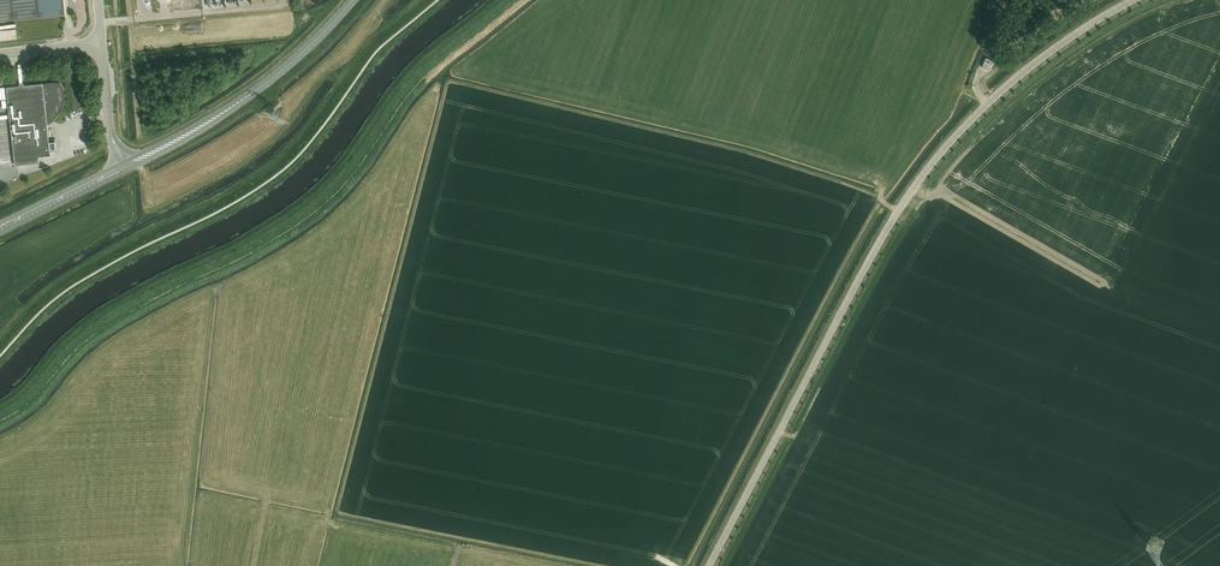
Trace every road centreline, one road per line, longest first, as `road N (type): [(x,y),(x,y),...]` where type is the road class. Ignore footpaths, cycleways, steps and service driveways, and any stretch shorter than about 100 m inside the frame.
road 1 (tertiary): [(1134,0),(1015,79),(919,181),(709,565)]
road 2 (primary): [(130,164),(250,94),(352,0)]
road 3 (primary): [(0,228),(120,168)]

